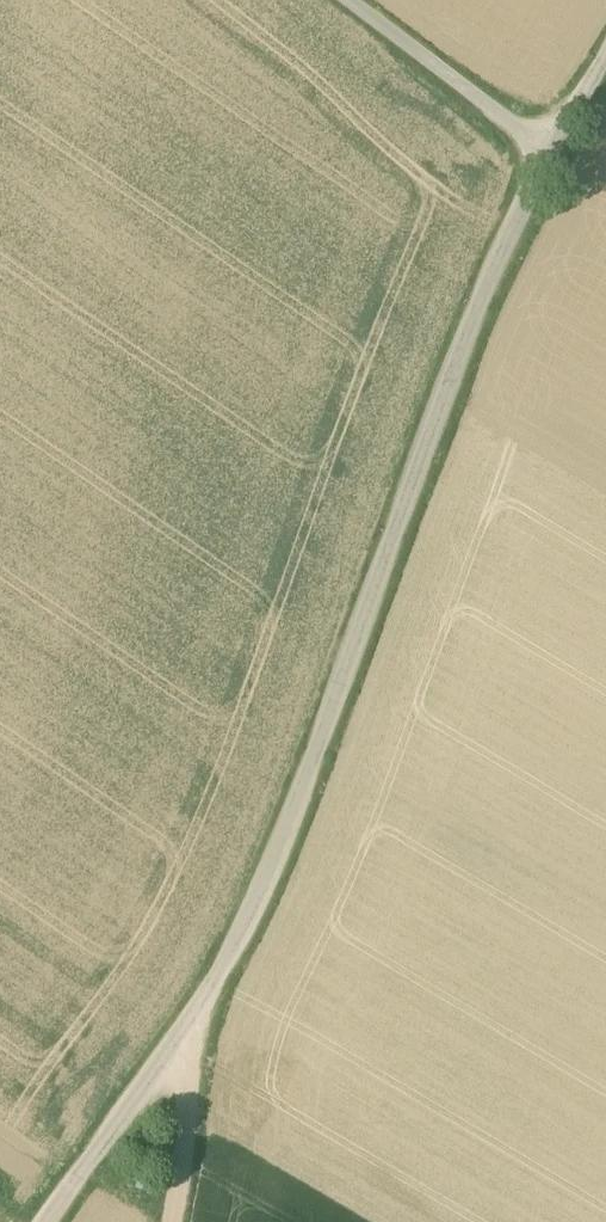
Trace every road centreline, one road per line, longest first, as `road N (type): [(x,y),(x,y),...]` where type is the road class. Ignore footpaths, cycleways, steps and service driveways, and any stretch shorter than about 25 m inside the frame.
road 1 (unclassified): [(45,1221),(180,1039),(250,918),(492,268),(546,159)]
road 2 (unclassified): [(346,0),(546,159)]
road 3 (track): [(180,1039),(185,1127),(168,1221)]

